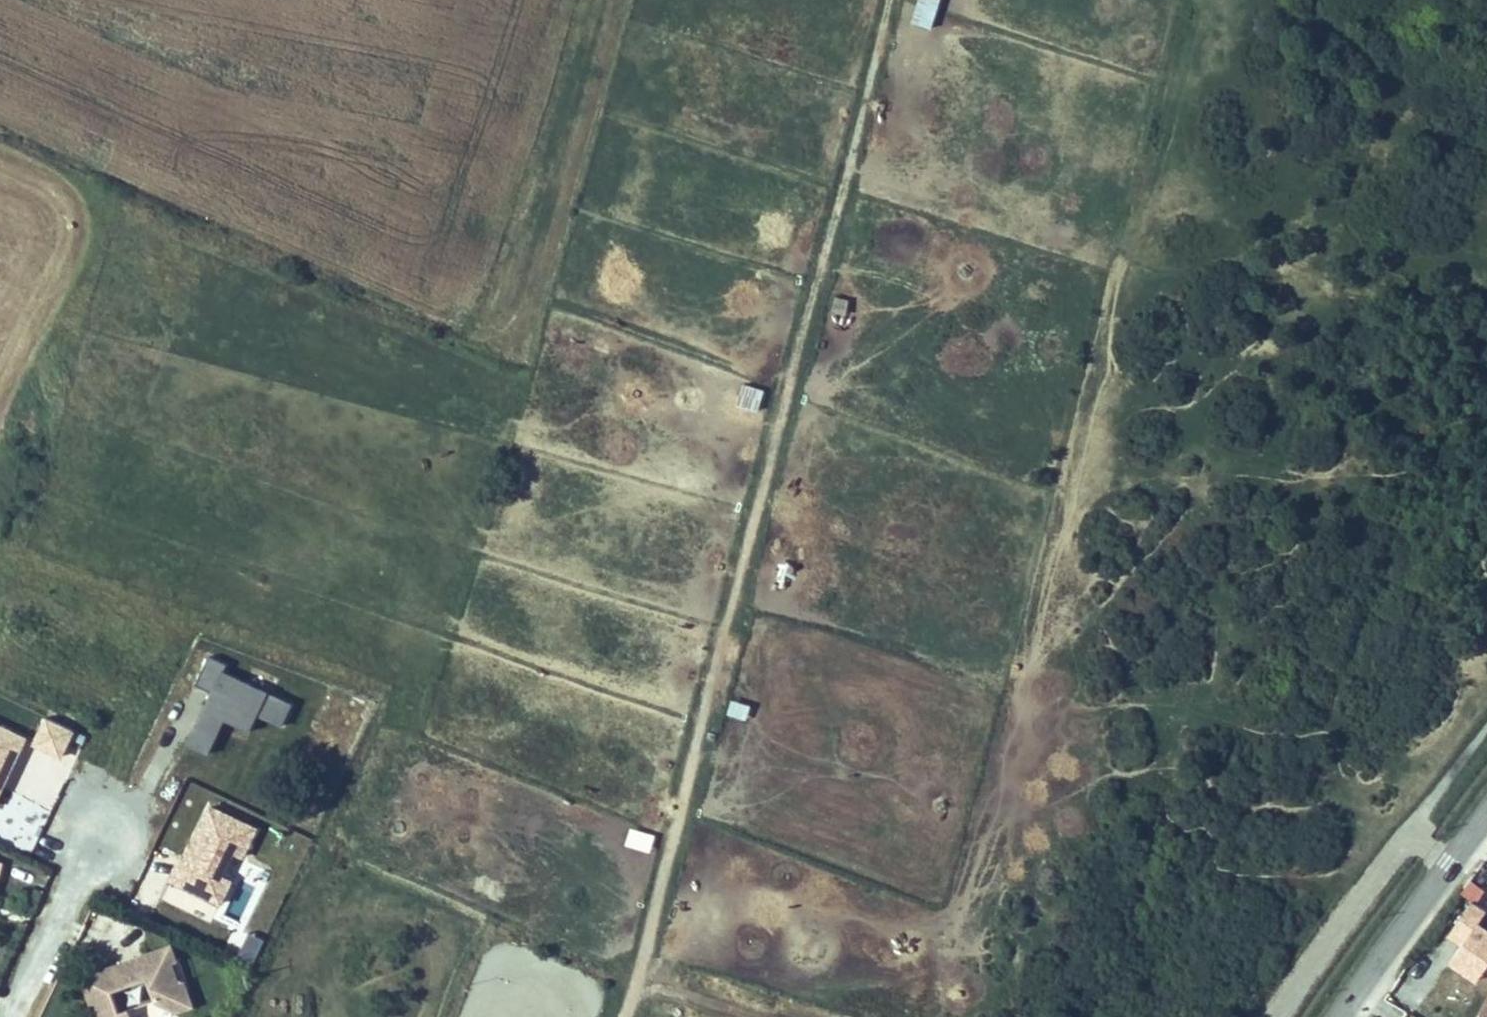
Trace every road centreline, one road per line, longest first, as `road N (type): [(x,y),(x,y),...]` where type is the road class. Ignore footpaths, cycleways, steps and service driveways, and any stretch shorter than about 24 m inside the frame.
road 1 (tertiary): [(1486,815),(1340,1016)]
road 2 (residential): [(10,1016),(103,825)]

